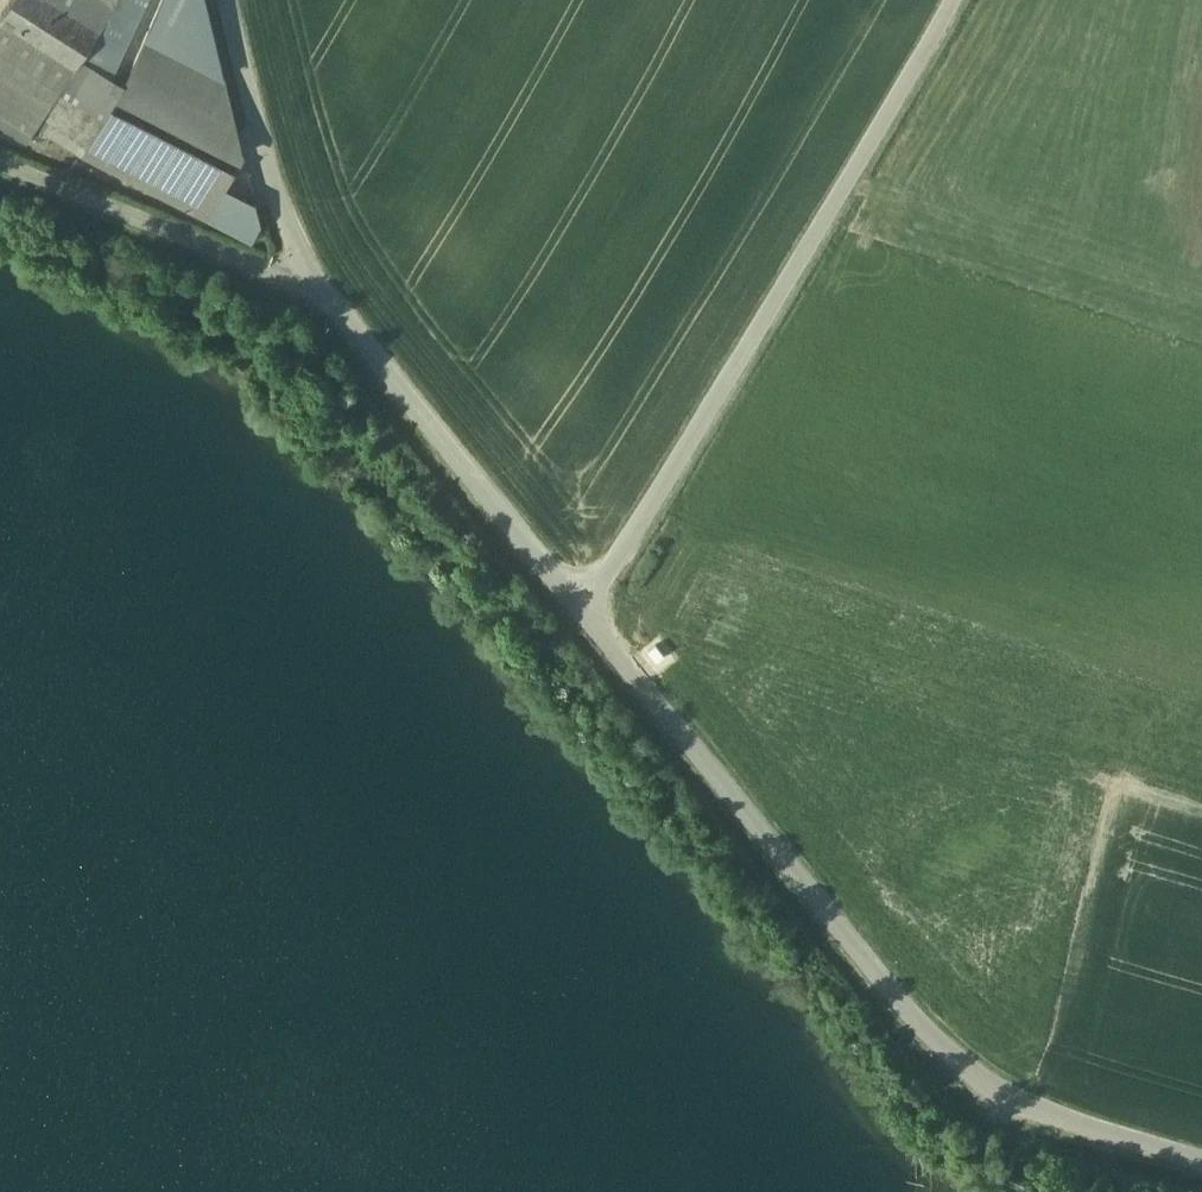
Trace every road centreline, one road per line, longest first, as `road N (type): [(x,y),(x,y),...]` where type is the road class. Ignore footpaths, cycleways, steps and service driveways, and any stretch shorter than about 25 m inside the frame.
road 1 (residential): [(583,608),(961,1064),(1044,1114),(1201,1163)]
road 2 (residential): [(583,608),(658,497),(954,0)]
road 3 (residential): [(315,285),(583,608)]
road 4 (residential): [(315,285),(271,277),(0,168)]
road 5 (unclassified): [(229,0),(284,212),(315,285)]

